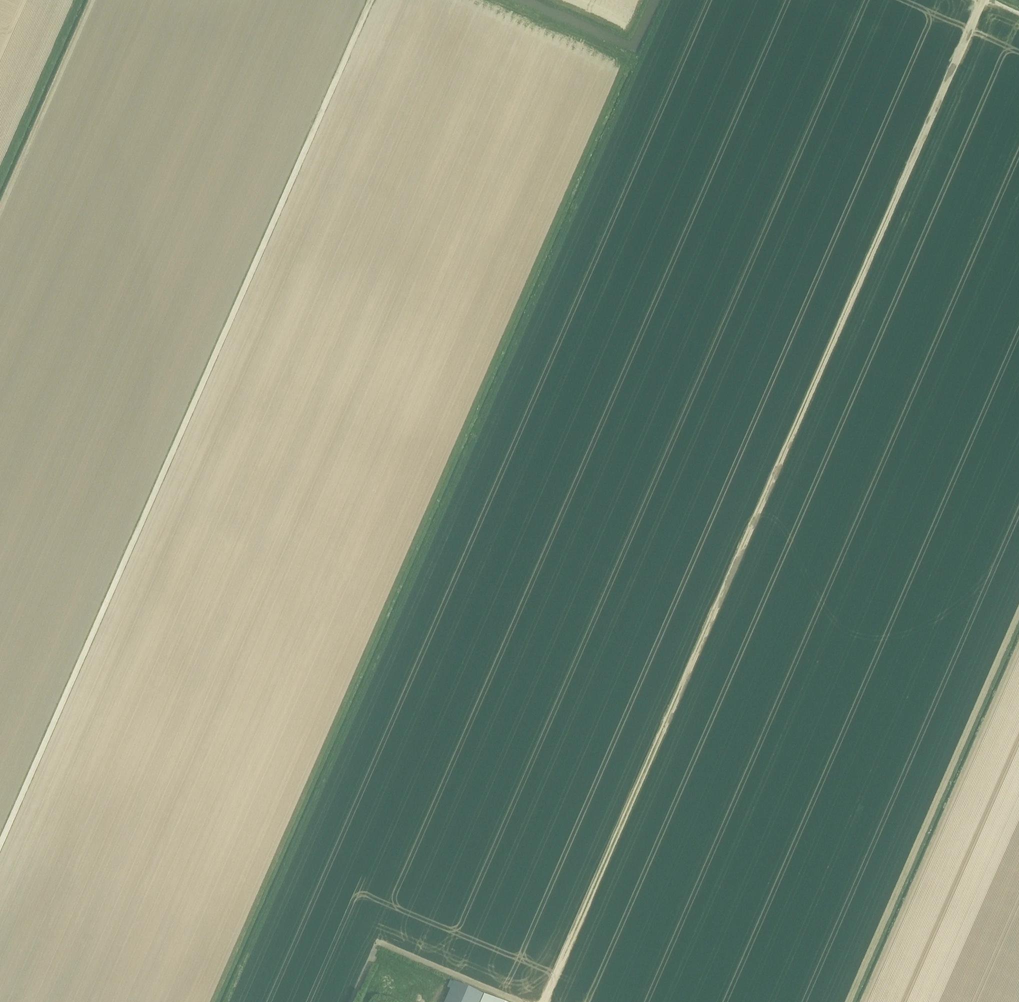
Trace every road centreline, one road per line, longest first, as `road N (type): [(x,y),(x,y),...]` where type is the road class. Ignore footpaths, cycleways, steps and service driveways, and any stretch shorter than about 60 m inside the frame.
road 1 (track): [(545,1001),(982,0)]
road 2 (track): [(0,850),(371,0)]

